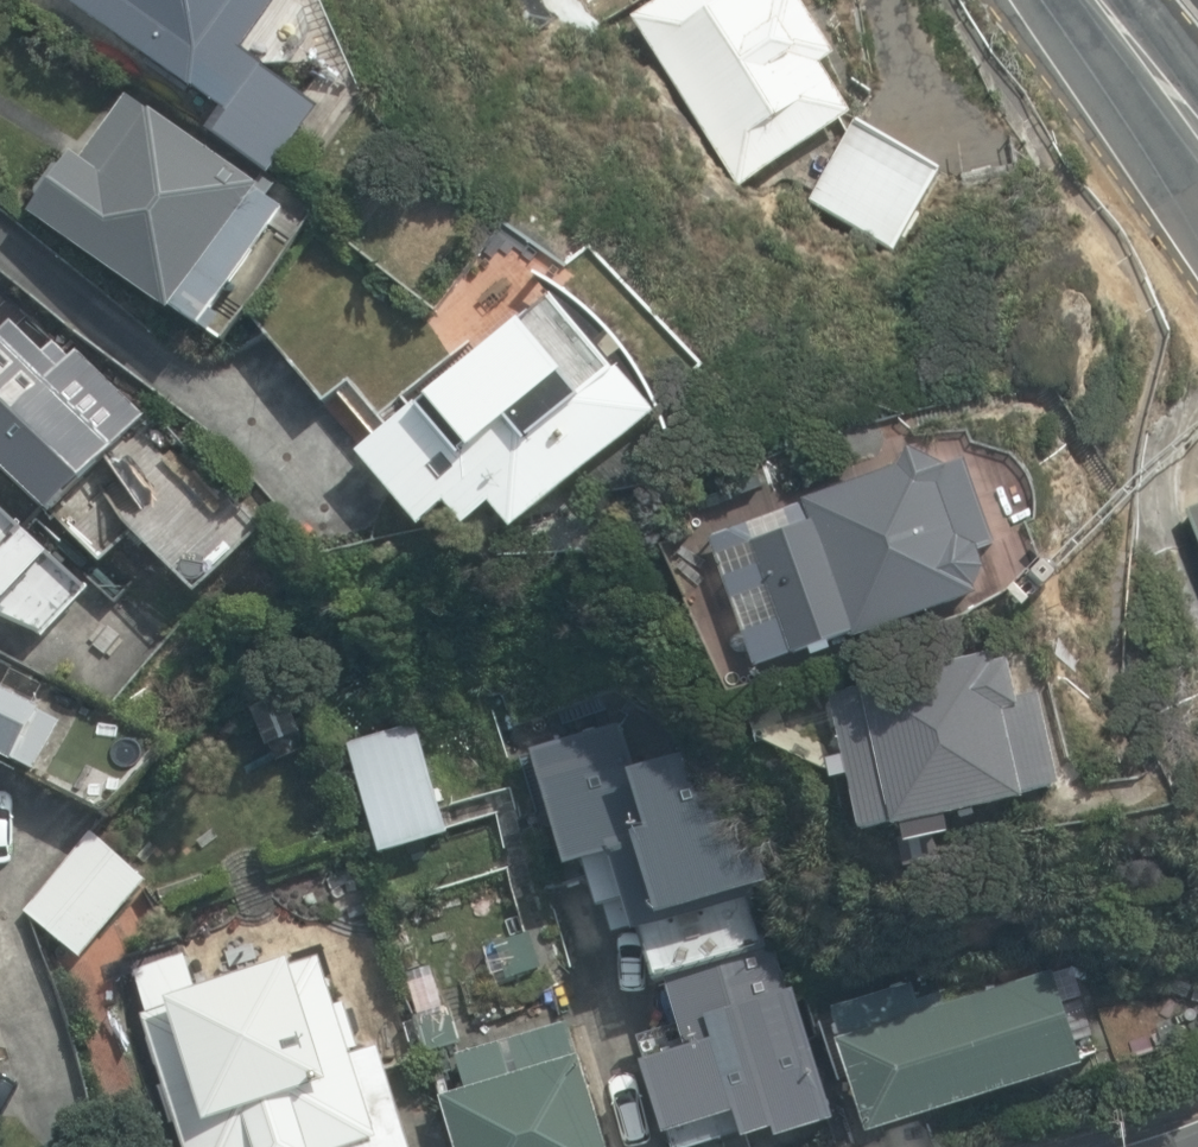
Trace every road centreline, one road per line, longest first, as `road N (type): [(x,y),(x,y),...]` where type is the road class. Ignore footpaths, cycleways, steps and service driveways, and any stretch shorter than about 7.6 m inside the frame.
road 1 (secondary): [(1100,0),(1197,135)]

